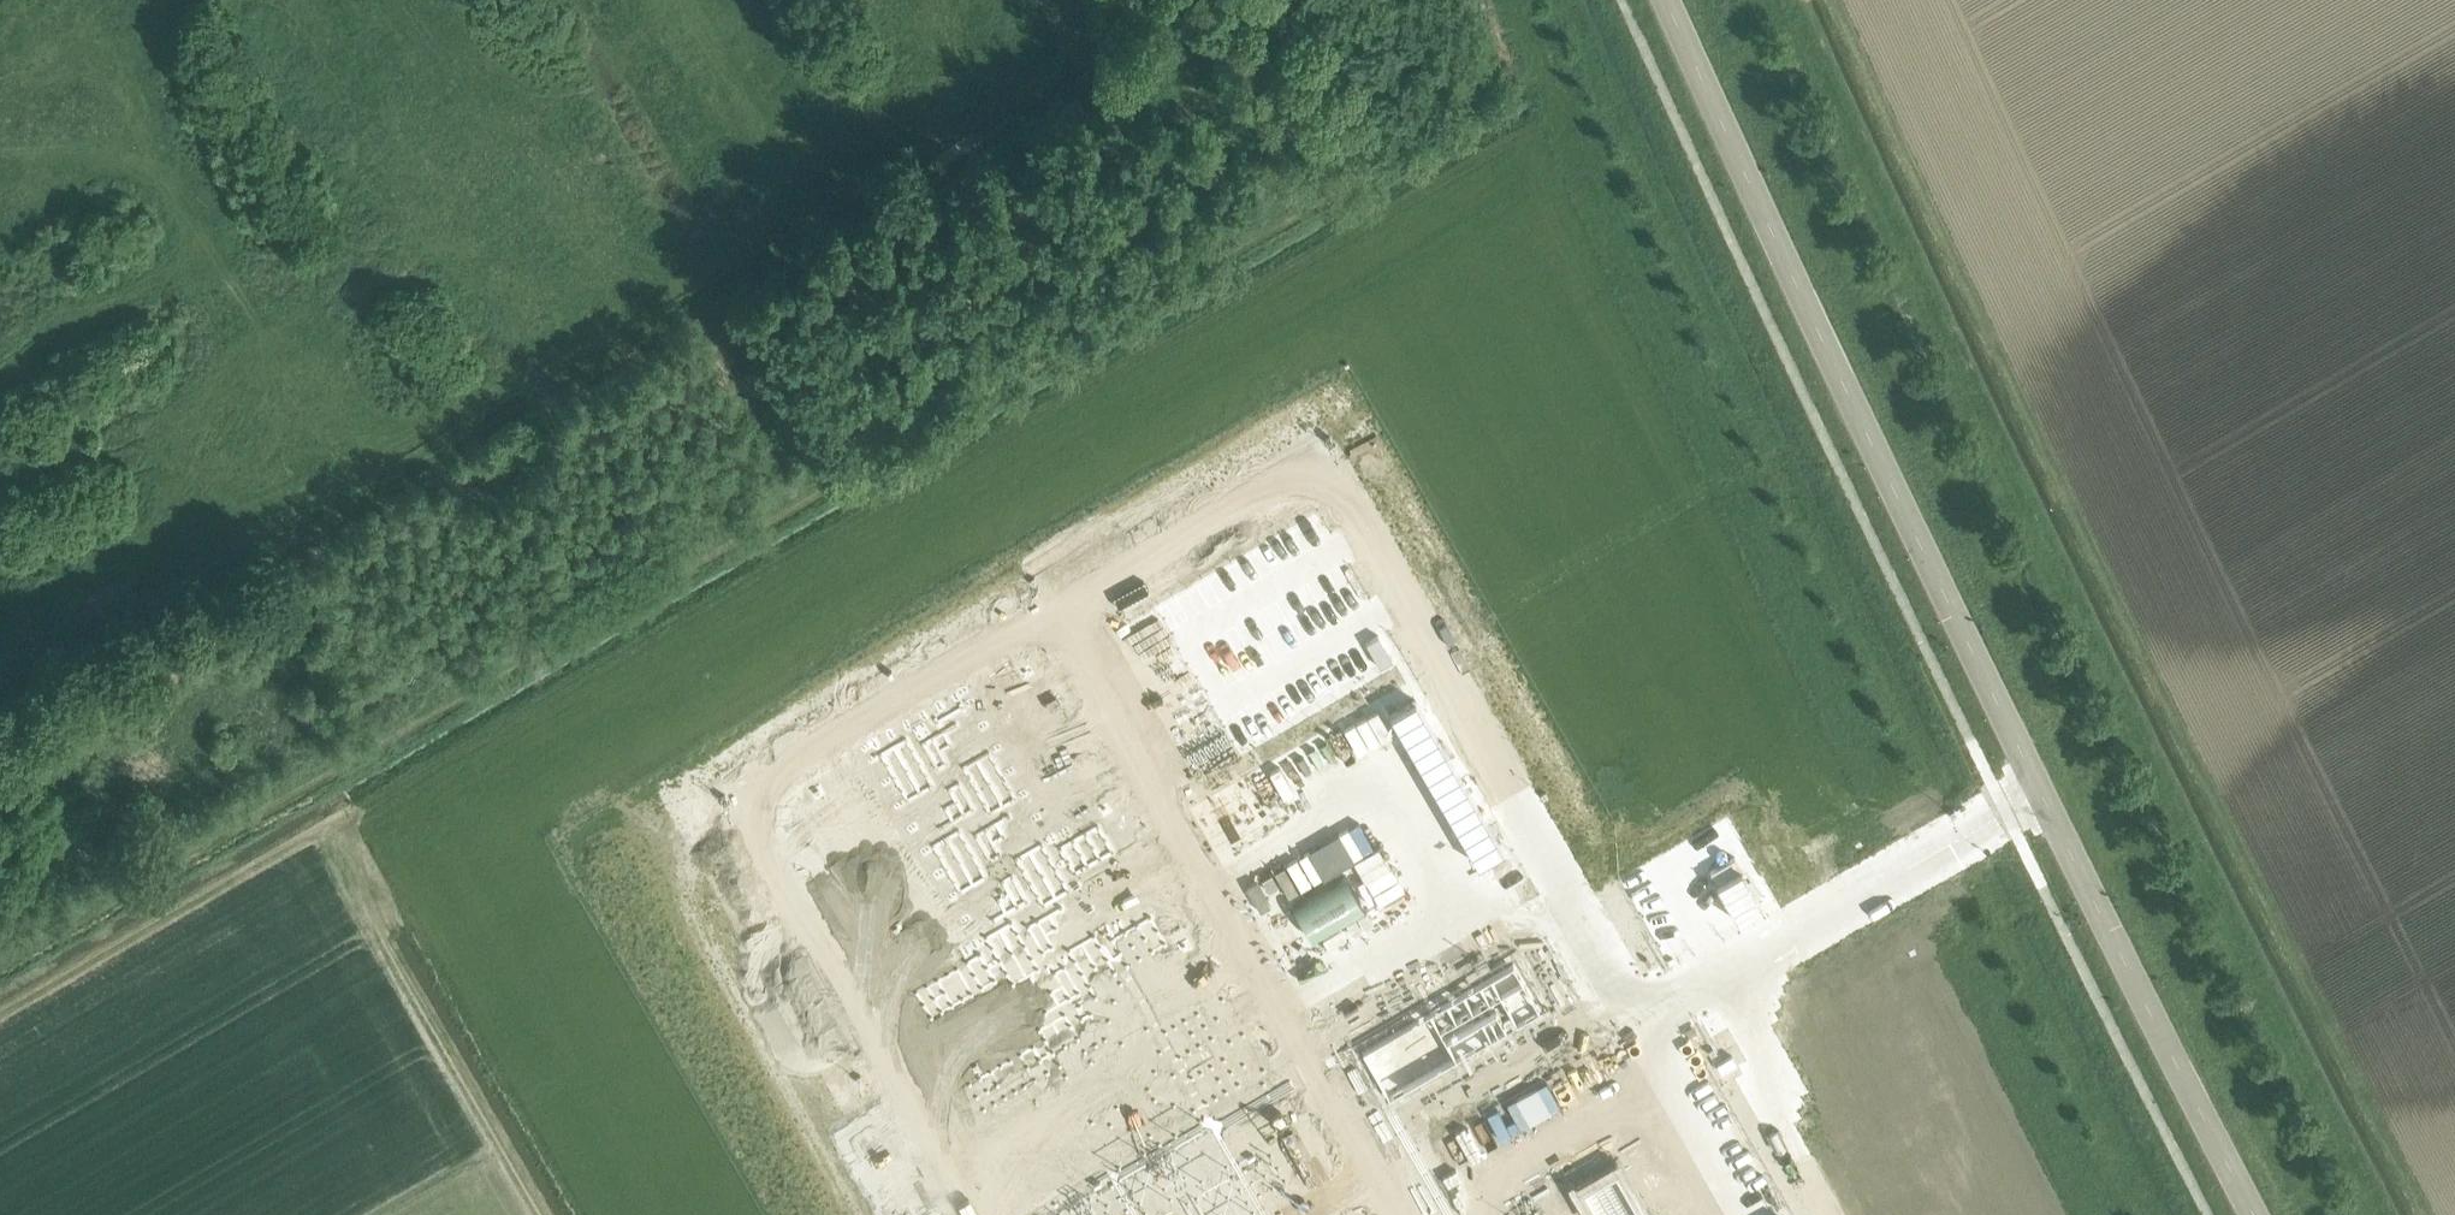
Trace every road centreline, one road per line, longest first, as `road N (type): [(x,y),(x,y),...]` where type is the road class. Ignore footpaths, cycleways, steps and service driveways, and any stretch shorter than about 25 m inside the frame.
road 1 (tertiary): [(1657,0),(2239,1214)]

